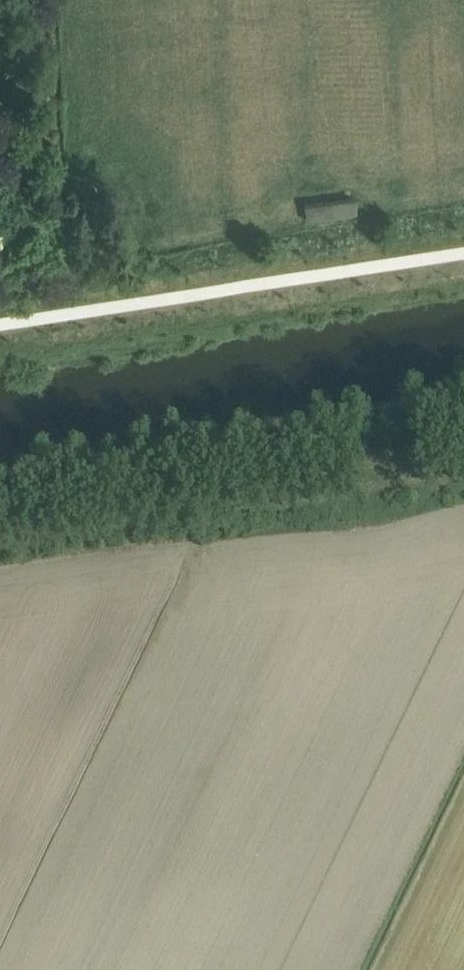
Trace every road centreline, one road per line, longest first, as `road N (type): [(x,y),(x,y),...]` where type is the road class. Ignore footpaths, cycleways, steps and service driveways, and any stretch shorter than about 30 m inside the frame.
road 1 (unclassified): [(463,249),(0,320)]

